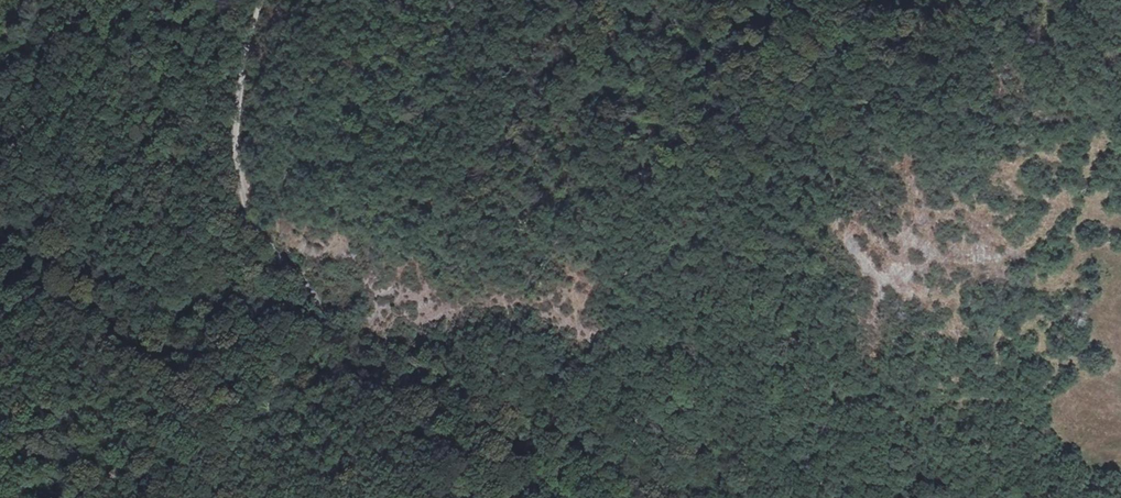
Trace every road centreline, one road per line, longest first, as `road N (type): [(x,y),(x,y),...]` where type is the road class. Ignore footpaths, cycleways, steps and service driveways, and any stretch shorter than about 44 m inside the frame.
road 1 (track): [(260,0),(241,70),(240,172),(255,223),(317,300),(321,332),(265,399),(205,497)]

